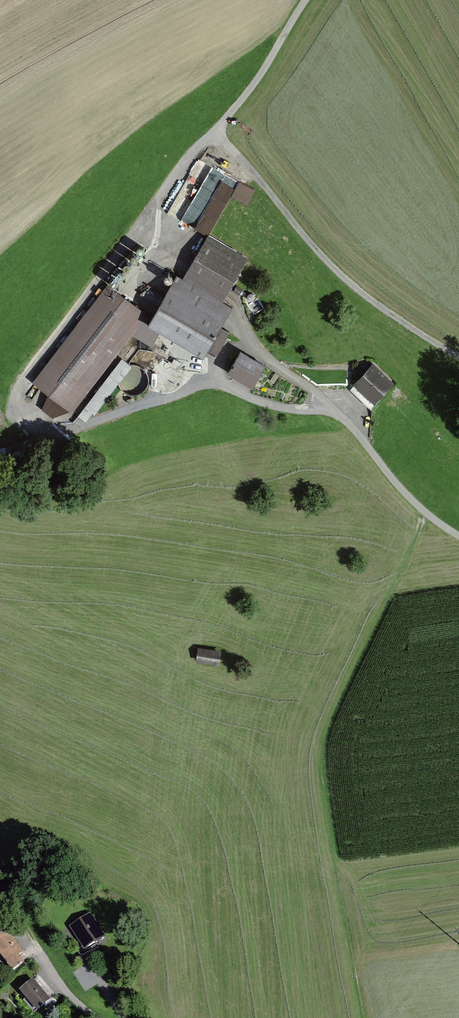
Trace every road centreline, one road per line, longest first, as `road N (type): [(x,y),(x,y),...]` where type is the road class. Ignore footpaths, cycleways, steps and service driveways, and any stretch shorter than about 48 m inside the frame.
road 1 (track): [(458,357),(340,274),(216,131),(189,155),(154,218),(23,379),(17,400),(24,419),(46,433),(68,430)]
road 2 (residential): [(458,536),(428,517),(355,429),(326,412),(258,401),(214,382),(68,430)]
road 3 (track): [(428,517),(319,763)]
road 4 (track): [(365,1017),(319,763)]
road 5 (track): [(305,0),(216,131)]

